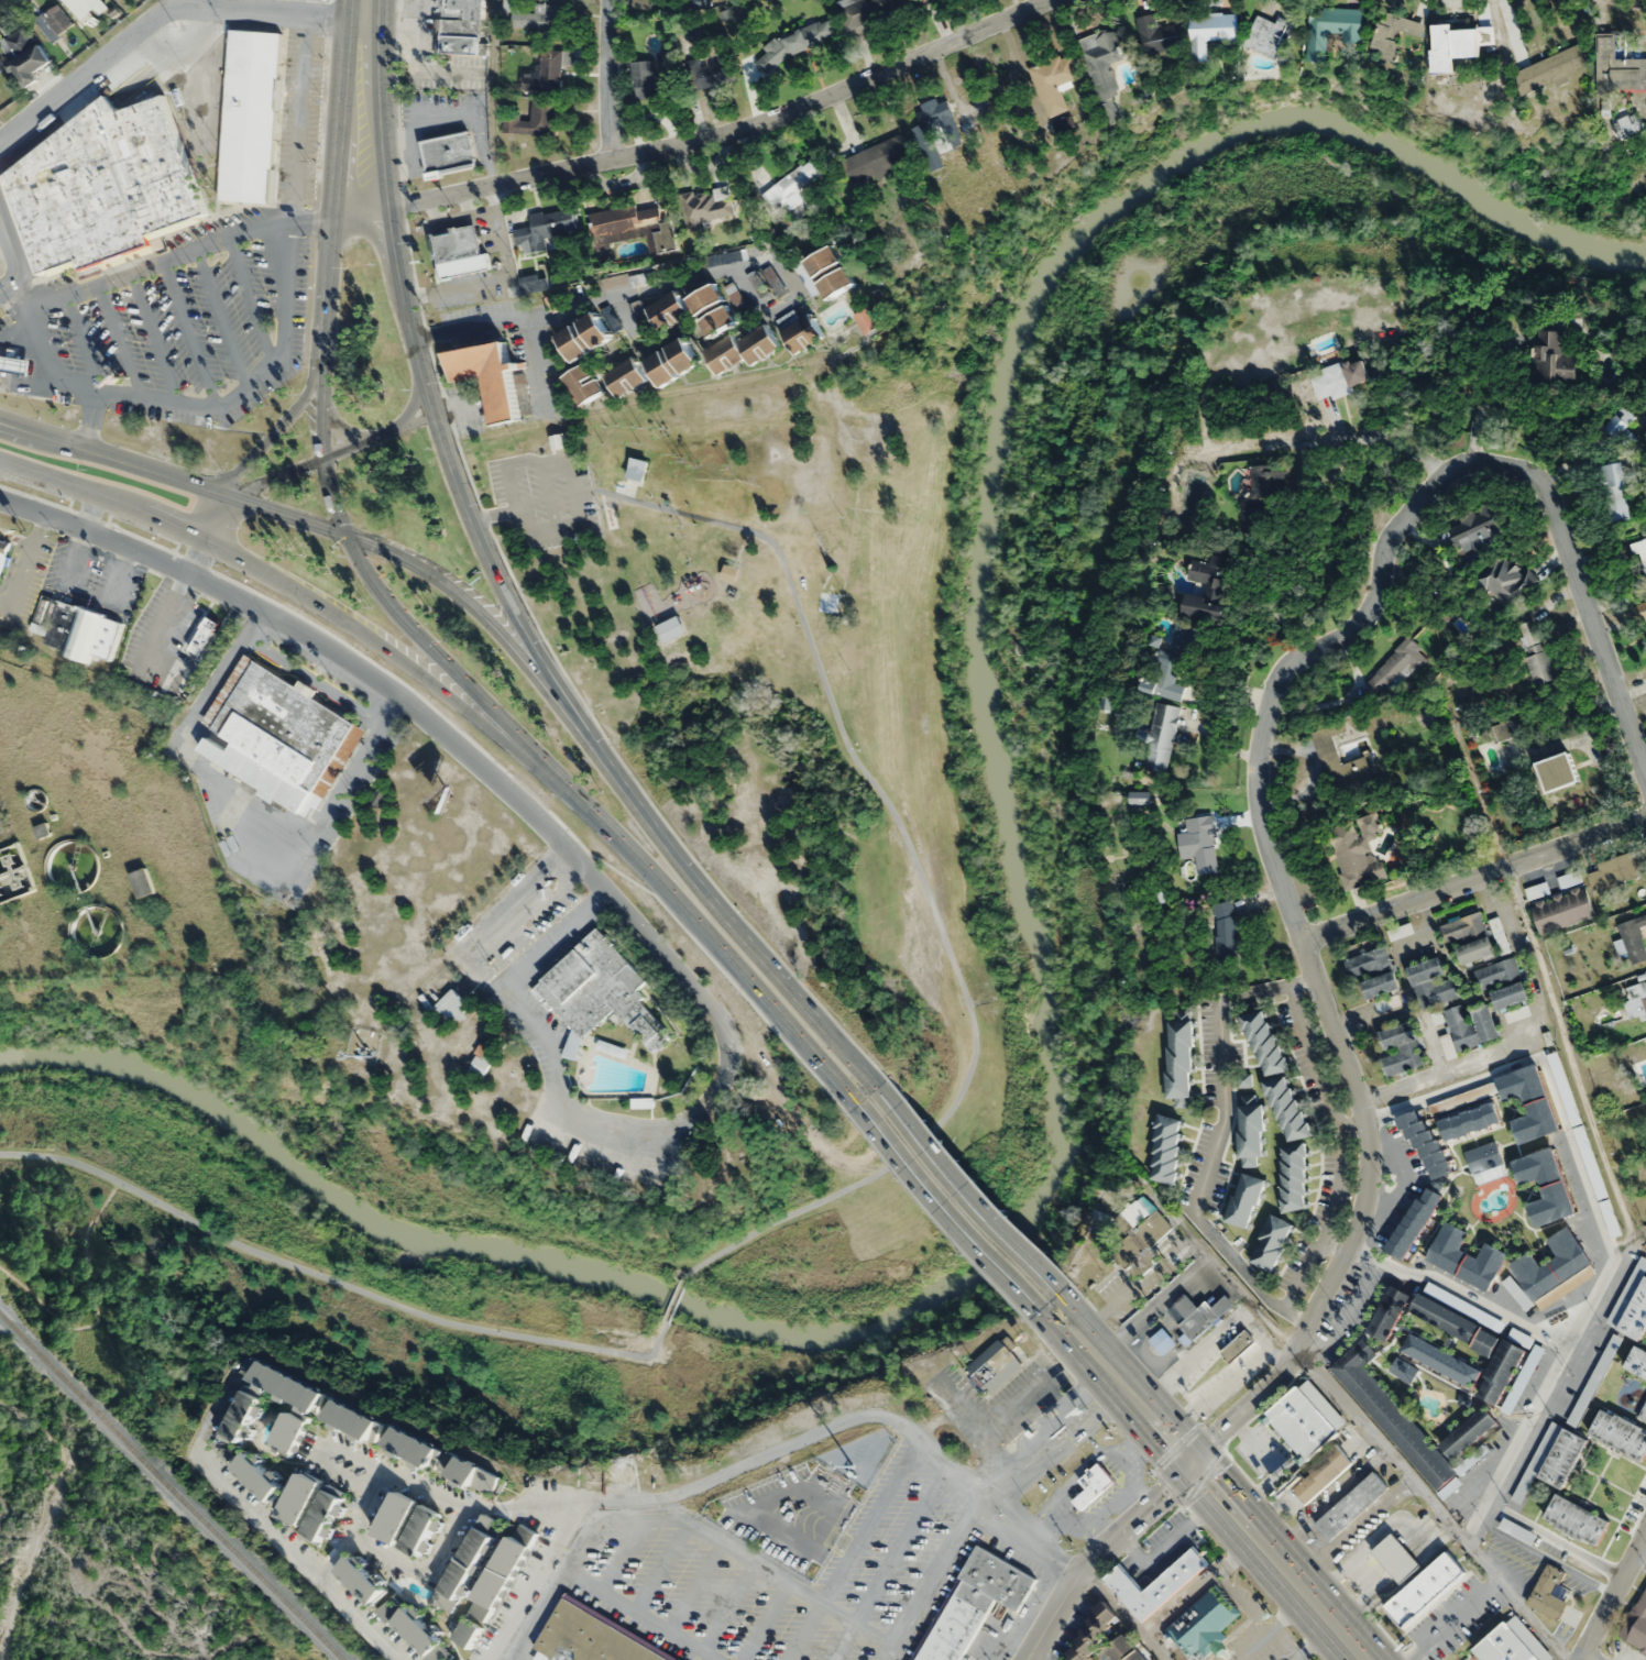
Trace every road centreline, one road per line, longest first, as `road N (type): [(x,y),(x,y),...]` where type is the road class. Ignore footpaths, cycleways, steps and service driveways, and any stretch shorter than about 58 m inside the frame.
road 1 (residential): [(1193,1466),(1288,1363),(1359,1222),(1367,1186),(1362,1113),(1264,831),(1259,785),(1266,716),(1287,669),(1361,624),(1379,592),(1390,541),(1446,476),(1492,468),(1522,475),(1545,498),(1645,776)]
road 2 (residential): [(329,216),(762,123),(1050,0)]
road 3 (primary): [(559,689),(465,505),(420,378),(387,180),(380,59),(361,15)]
road 4 (secondary): [(0,460),(205,542),(309,598),(531,750)]
road 5 (primary): [(361,15),(341,61),(322,409),(326,470),(347,535)]
road 6 (primary): [(876,1085),(701,887),(578,726),(559,689)]
road 7 (primary): [(531,750),(847,1100)]
road 8 (residential): [(0,144),(166,15),(361,15)]
road 9 (residential): [(1302,945),(1645,814)]
road 10 (secondary): [(347,535),(0,419)]
road 11 (primary): [(847,1100),(1036,1315)]
road 12 (primary): [(347,535),(402,618),(531,750)]
road 13 (primary): [(328,243),(310,383),(226,493)]
road 14 (primary): [(1058,1294),(876,1085)]
road 15 (secondary): [(559,689),(436,578),(347,535)]
road 16 (primary): [(1193,1466),(1363,1659)]
road 17 (tertiary): [(1027,1659),(1083,1568),(1193,1466)]
road 18 (primary): [(226,493),(432,416)]
road 19 (residential): [(611,0),(611,158)]
road 20 (primary): [(1091,1350),(1193,1466)]
road 21 (residential): [(1645,1535),(1577,1659)]

